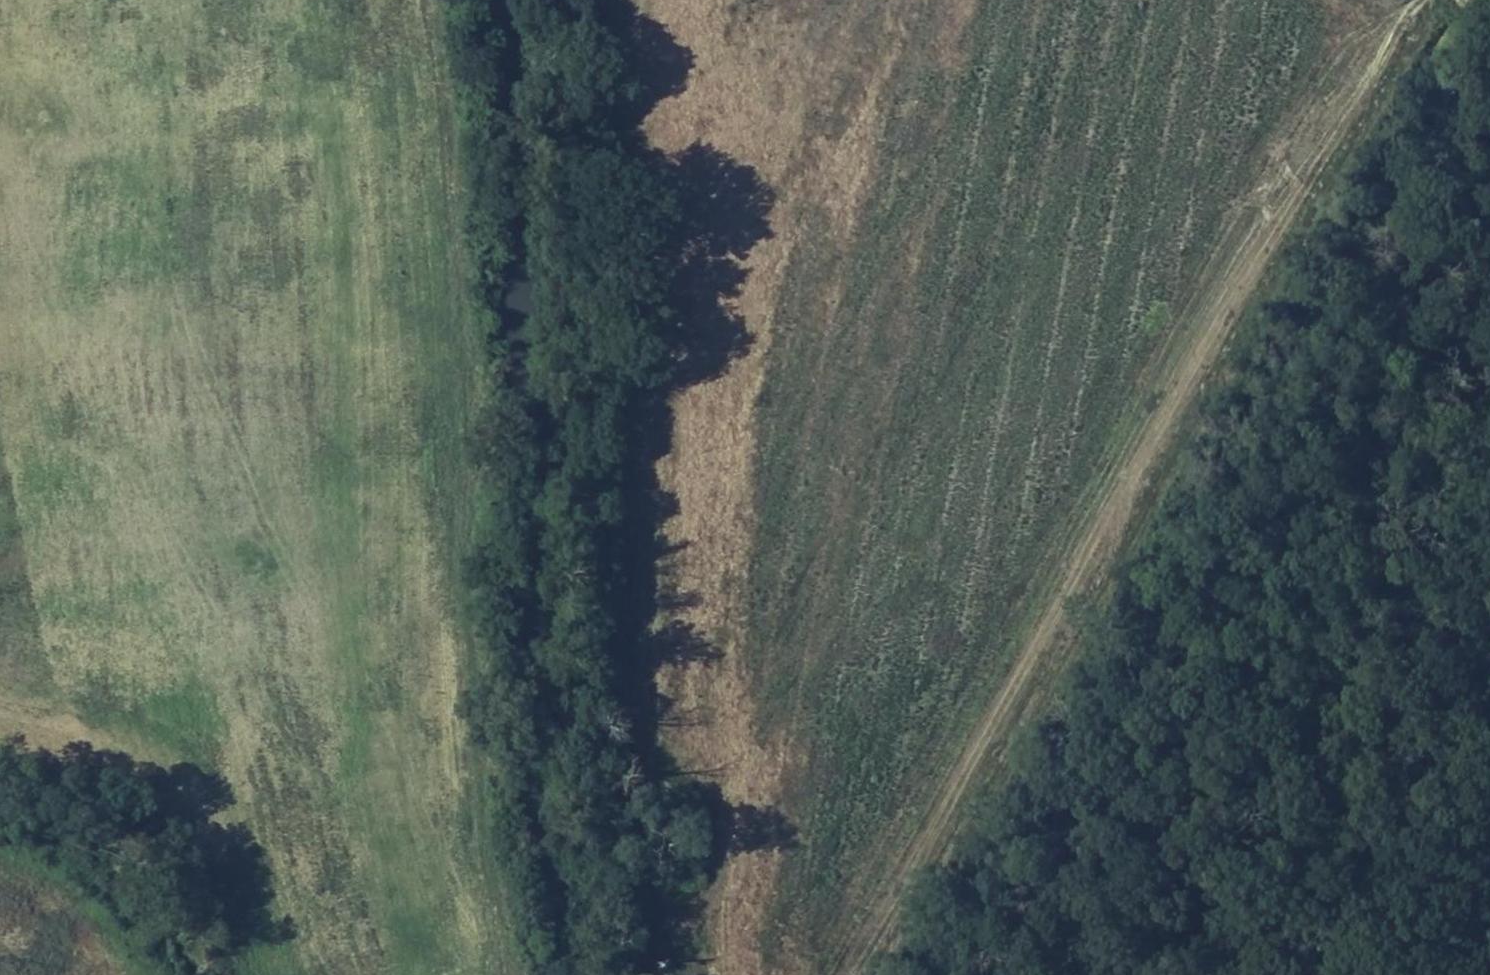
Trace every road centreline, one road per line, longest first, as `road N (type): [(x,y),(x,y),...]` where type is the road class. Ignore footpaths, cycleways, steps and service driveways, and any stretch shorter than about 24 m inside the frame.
road 1 (track): [(675,974),(624,766),(614,475),(617,132),(589,0)]
road 2 (track): [(1489,120),(1438,40),(1430,0)]

